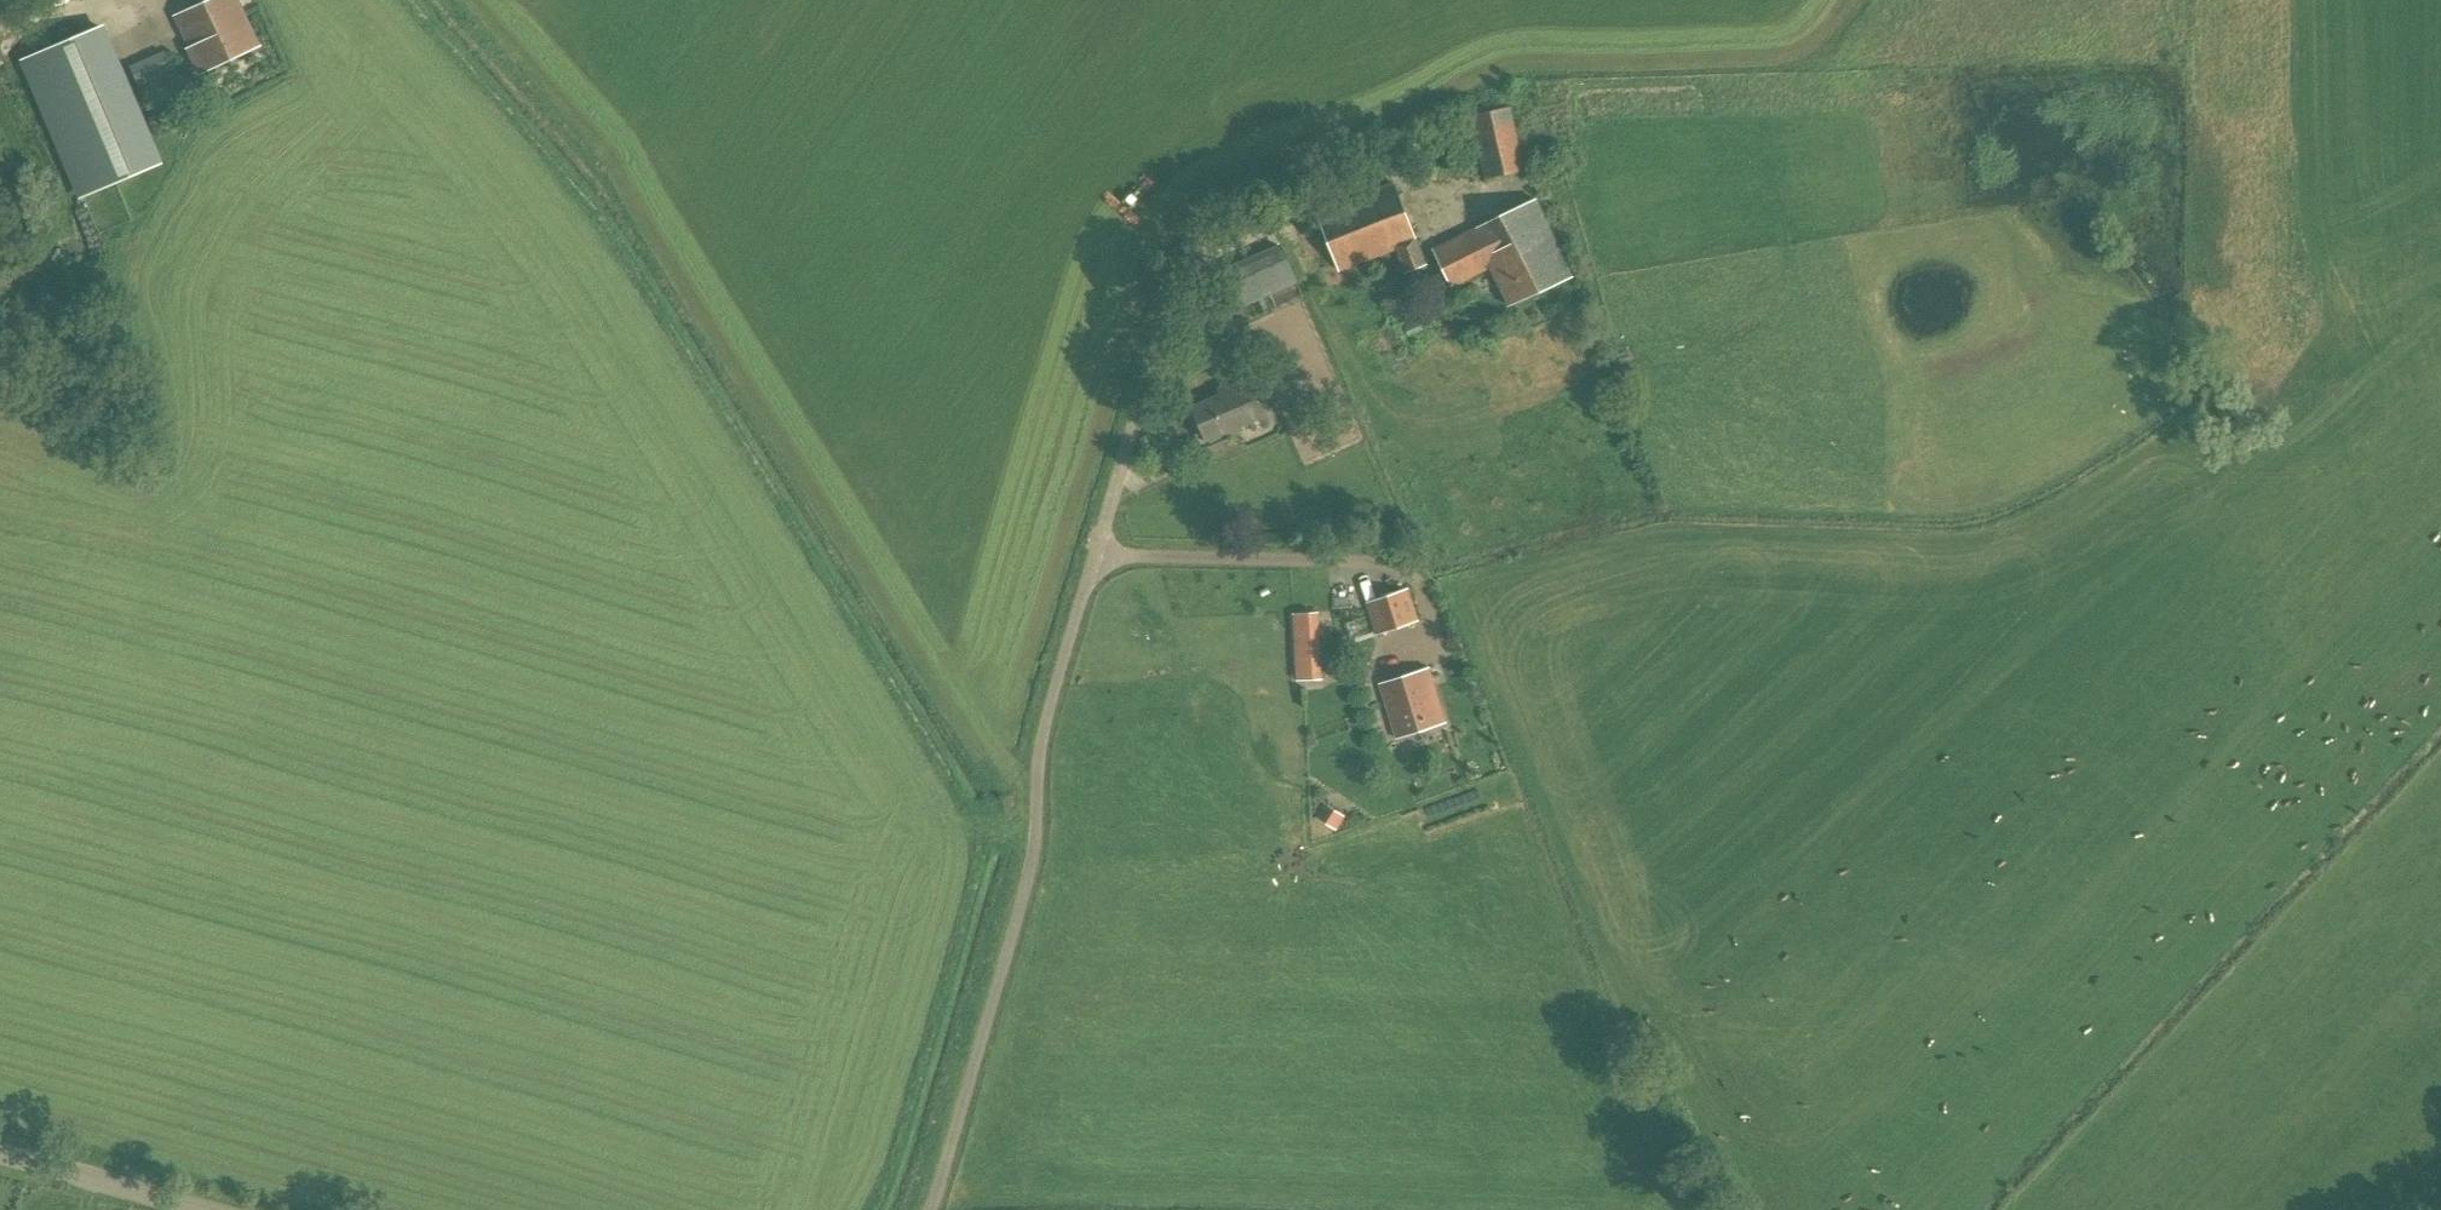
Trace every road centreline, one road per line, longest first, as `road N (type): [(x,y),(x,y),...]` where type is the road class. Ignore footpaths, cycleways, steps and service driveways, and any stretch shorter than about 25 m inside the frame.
road 1 (unclassified): [(929,1209),(1032,854),(1039,744),(1175,281),(1205,246),(1266,221)]
road 2 (unclassified): [(198,1209),(0,1155)]

